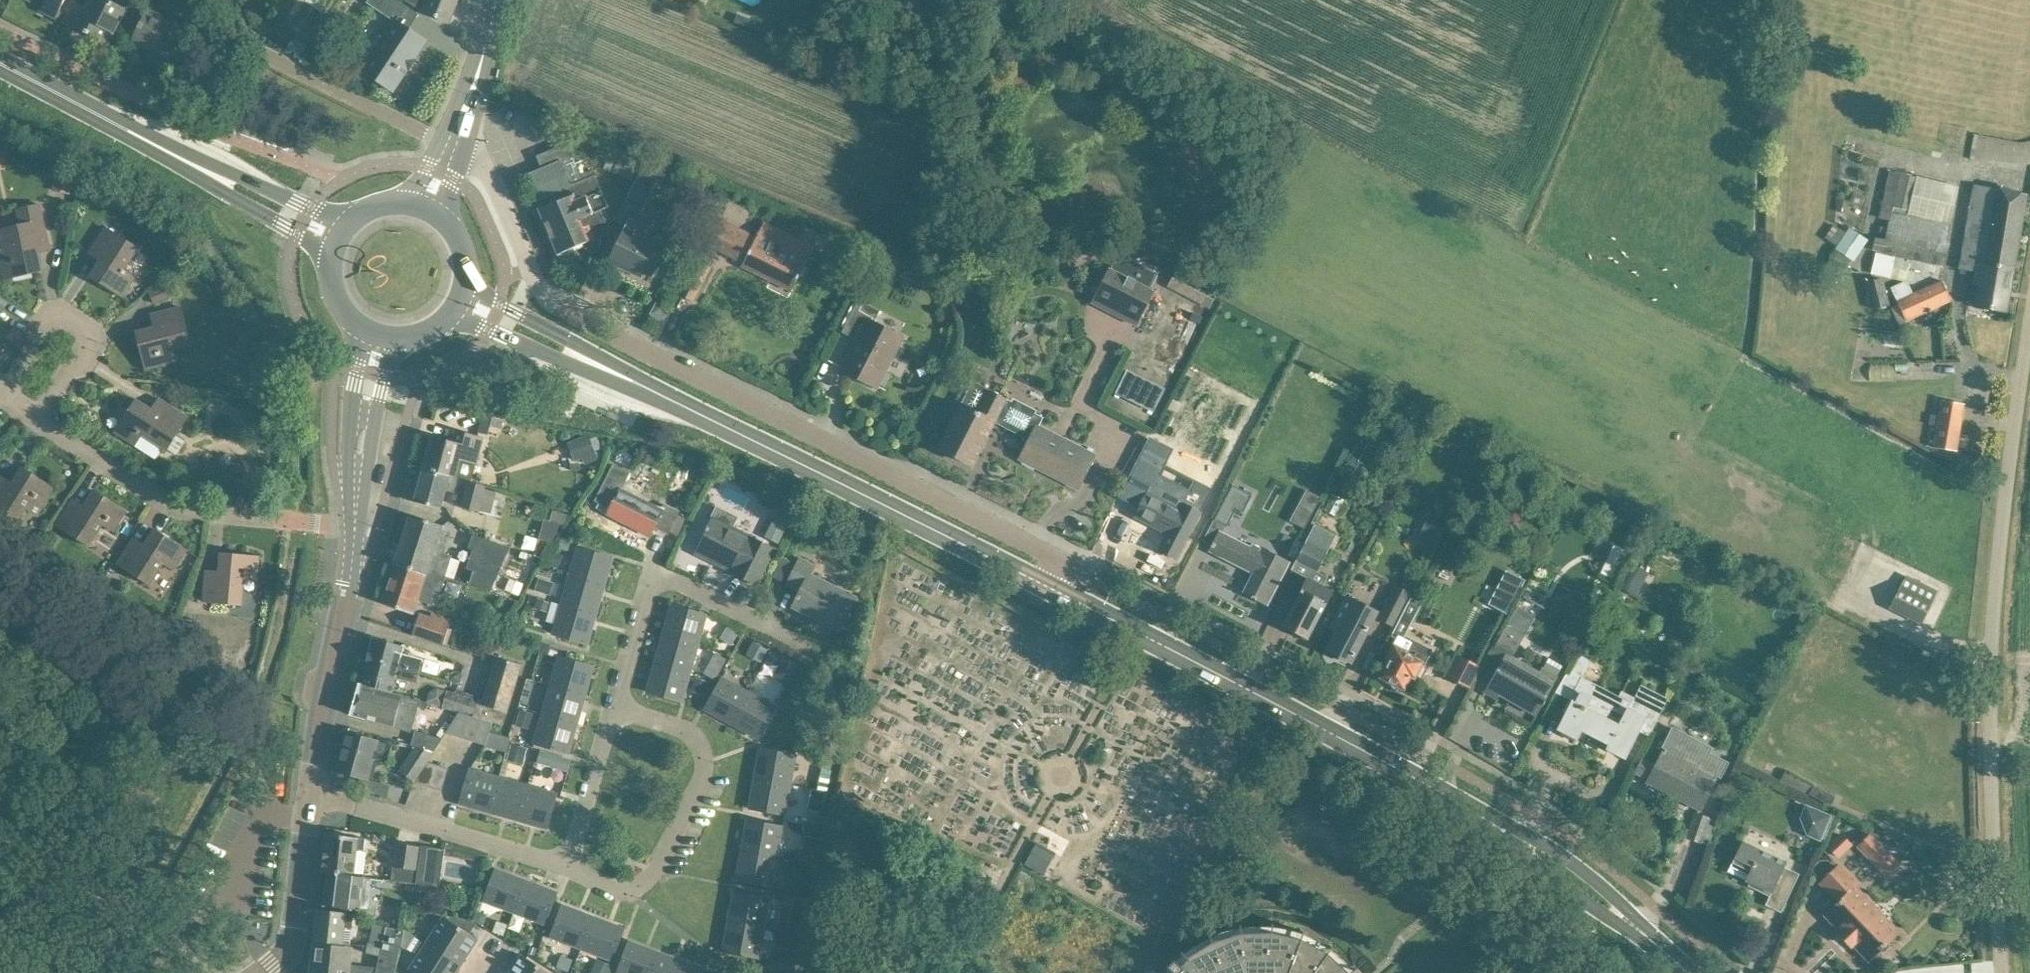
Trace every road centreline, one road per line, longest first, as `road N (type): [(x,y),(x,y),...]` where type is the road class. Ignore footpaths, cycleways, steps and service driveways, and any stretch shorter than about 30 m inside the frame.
road 1 (residential): [(465,153),(488,175),(535,283),(557,308),(1064,564),(1052,587)]
road 2 (secondary): [(1686,972),(1526,844),(1052,587)]
road 3 (unclassified): [(2001,972),(1990,733),(1994,597),(2029,311)]
road 4 (secondary): [(1052,587),(598,366)]
road 5 (residential): [(38,420),(188,514),(355,527)]
road 6 (residential): [(569,866),(625,890),(644,884),(703,770),(701,747),(688,731),(615,706)]
road 7 (residential): [(615,706),(650,586),(670,579),(811,648)]
road 8 (residential): [(223,972),(0,816)]
road 9 (residential): [(309,793),(569,866)]
road 10 (tertiary): [(309,793),(355,527)]
road 11 (residential): [(38,420),(89,348),(92,330),(68,317),(48,323),(0,394)]
road 12 (secondary): [(207,171),(0,66)]
road 13 (residential): [(233,39),(440,140)]
road 14 (tertiary): [(365,328),(352,410),(355,527)]
road 15 (tertiary): [(355,527),(396,337)]
road 16 (tertiary): [(261,972),(286,953),(292,937),(309,793)]
road 17 (residential): [(569,866),(615,706)]
road 18 (secondary): [(598,366),(569,338),(463,281)]
road 19 (secondary): [(450,312),(598,366)]
road 20 (secondary): [(352,223),(243,176),(207,171)]
road 21 (secondary): [(207,171),(334,256)]

